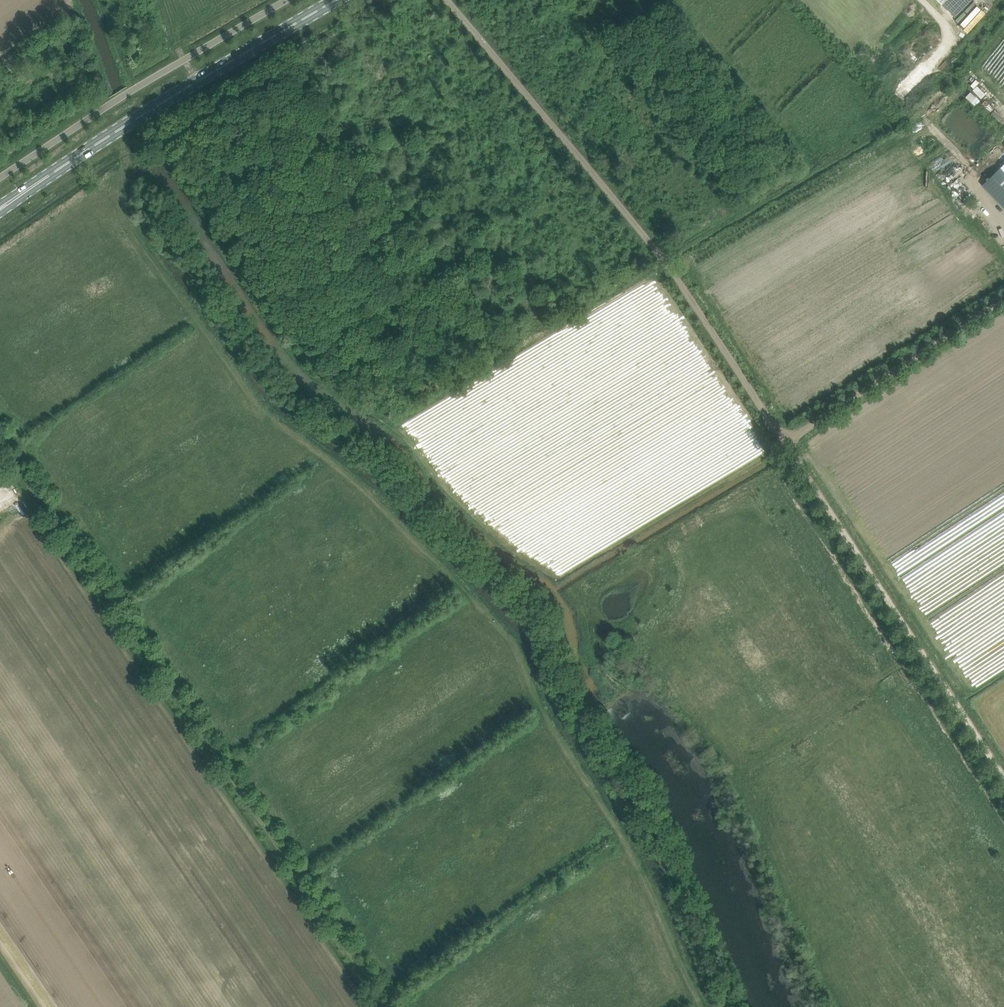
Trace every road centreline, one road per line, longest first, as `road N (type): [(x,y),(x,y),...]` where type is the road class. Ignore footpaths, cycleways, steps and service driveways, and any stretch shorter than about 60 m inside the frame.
road 1 (track): [(0,447),(384,1006)]
road 2 (track): [(450,0),(670,265),(785,440)]
road 3 (track): [(785,440),(1003,780)]
road 4 (primary): [(0,209),(335,0)]
road 5 (track): [(785,440),(1003,299)]

